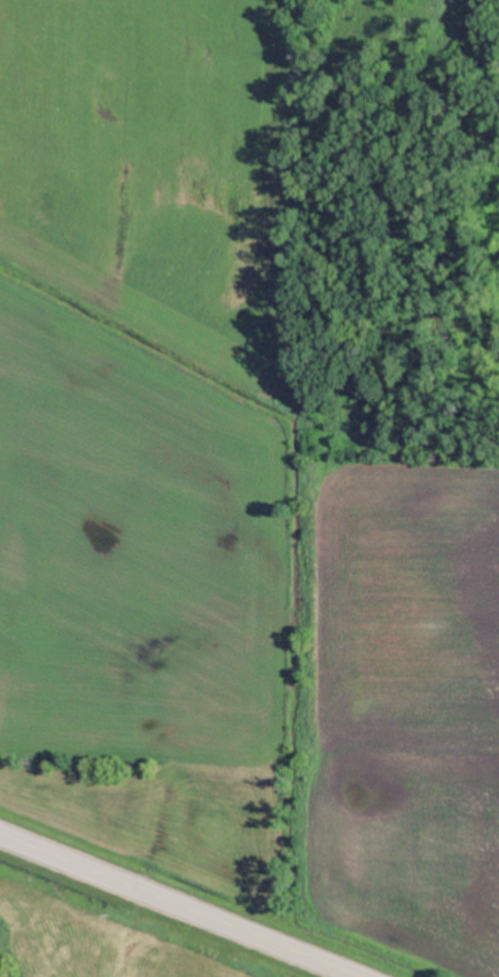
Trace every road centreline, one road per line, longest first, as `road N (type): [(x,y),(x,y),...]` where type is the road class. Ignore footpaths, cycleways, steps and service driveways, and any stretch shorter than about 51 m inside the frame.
road 1 (secondary): [(353,976),(0,835)]

